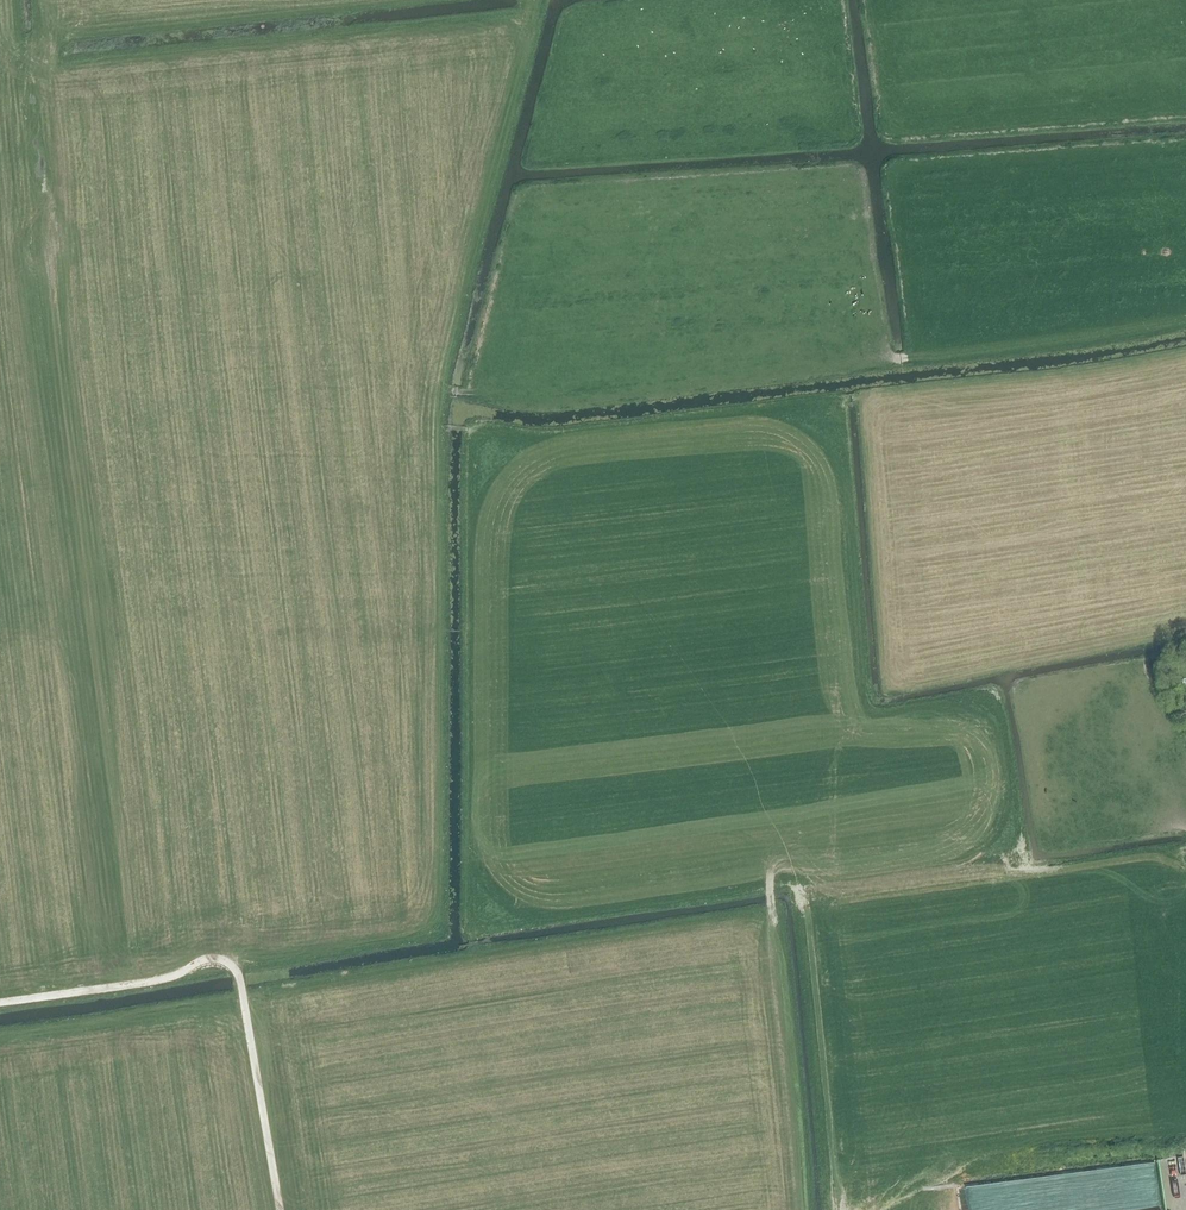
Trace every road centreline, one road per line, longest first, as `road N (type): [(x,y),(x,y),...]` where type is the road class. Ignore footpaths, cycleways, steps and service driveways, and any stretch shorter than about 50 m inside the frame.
road 1 (track): [(0,1003),(157,980),(207,959),(231,965),(280,1209)]

